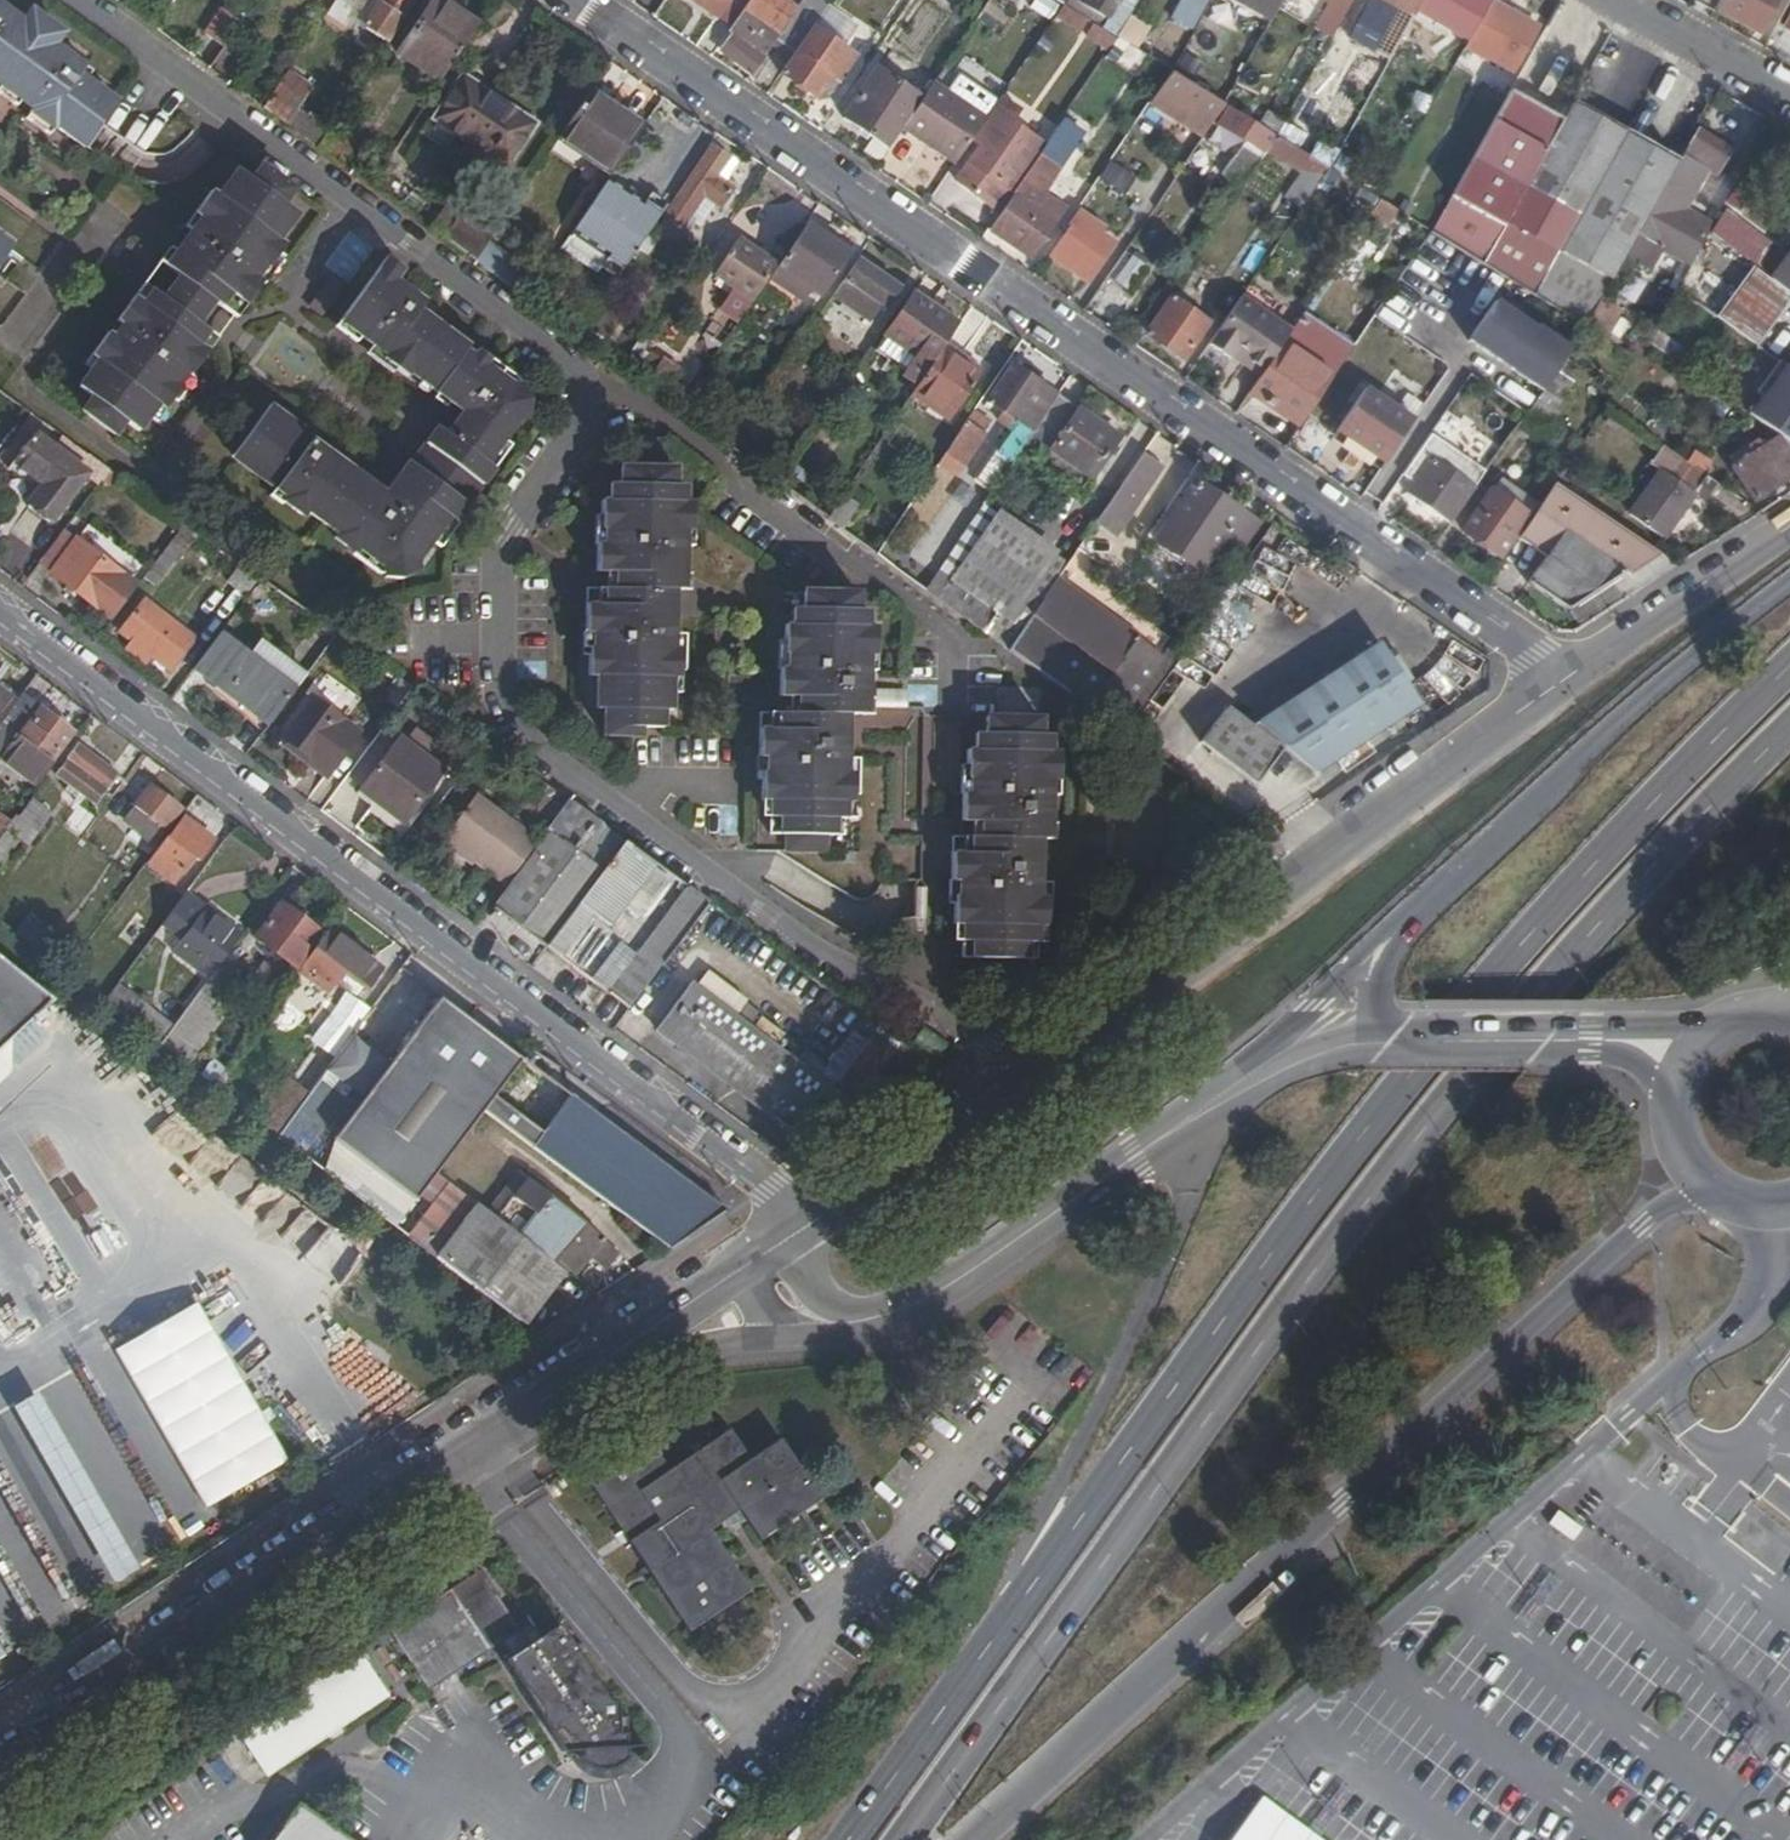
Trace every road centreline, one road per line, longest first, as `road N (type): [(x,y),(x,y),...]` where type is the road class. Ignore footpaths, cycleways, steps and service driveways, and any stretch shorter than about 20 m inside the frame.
road 1 (trunk): [(1789,669),(1527,936),(1305,1212),(847,1839)]
road 2 (trunk): [(904,1839),(1358,1209),(1574,945),(1789,728)]
road 3 (residential): [(572,0),(1559,676)]
road 4 (residential): [(807,1218),(0,613)]
road 5 (primary): [(974,1839),(1640,1227),(1709,1184)]
road 6 (tertiary): [(807,1218),(1020,1080),(1559,676)]
road 7 (tertiary): [(0,1757),(511,1420)]
road 8 (trunk): [(1789,586),(1678,672),(1411,916)]
road 9 (tertiary): [(1257,1063),(928,1299),(845,1326)]
road 10 (tertiary): [(511,1420),(845,1326)]
road 11 (tertiary): [(511,1420),(758,1251)]
road 12 (tertiary): [(1559,676),(1789,524)]
road 13 (tertiary): [(1411,916),(1373,941),(1257,1063)]
road 14 (residential): [(1789,102),(1608,0)]
road 15 (tertiary): [(1385,1038),(1586,1039)]
road 16 (trunk): [(1411,916),(1363,1004),(1362,1038)]
road 17 (tertiary): [(1716,1023),(1608,1025),(1586,1039)]

